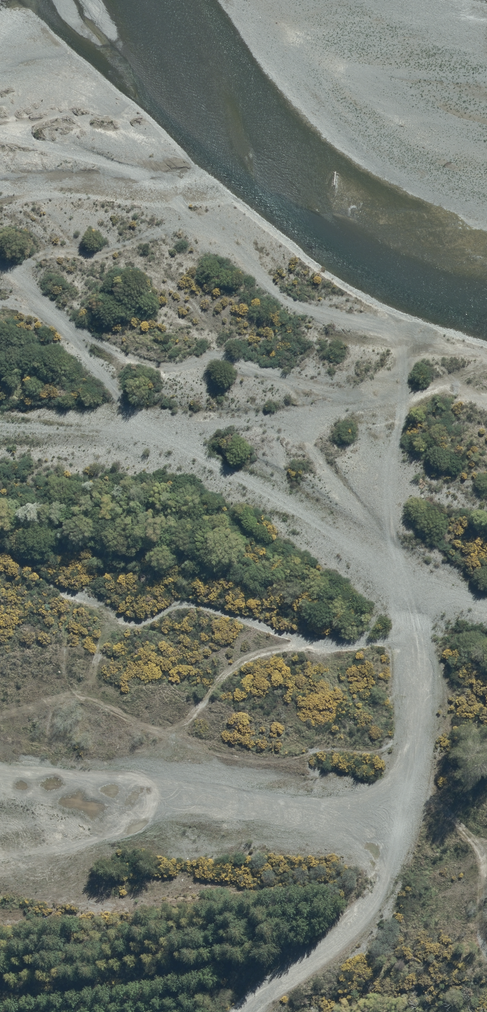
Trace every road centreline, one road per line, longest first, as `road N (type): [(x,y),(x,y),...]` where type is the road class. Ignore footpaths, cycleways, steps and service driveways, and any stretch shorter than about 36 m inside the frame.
road 1 (track): [(247,1011),(362,915),(401,844),(422,725),(417,619),(386,504),(401,365),(392,332),(285,301),(178,204)]
road 2 (track): [(405,586),(316,523),(161,436),(0,263)]
road 3 (track): [(0,430),(161,436),(403,403),(454,387),(486,402)]
road 4 (track): [(0,781),(405,817)]
road 5 (track): [(418,641),(279,636),(179,605),(145,625),(67,594)]
road 6 (track): [(486,954),(480,936),(484,851),(453,820),(409,794)]

